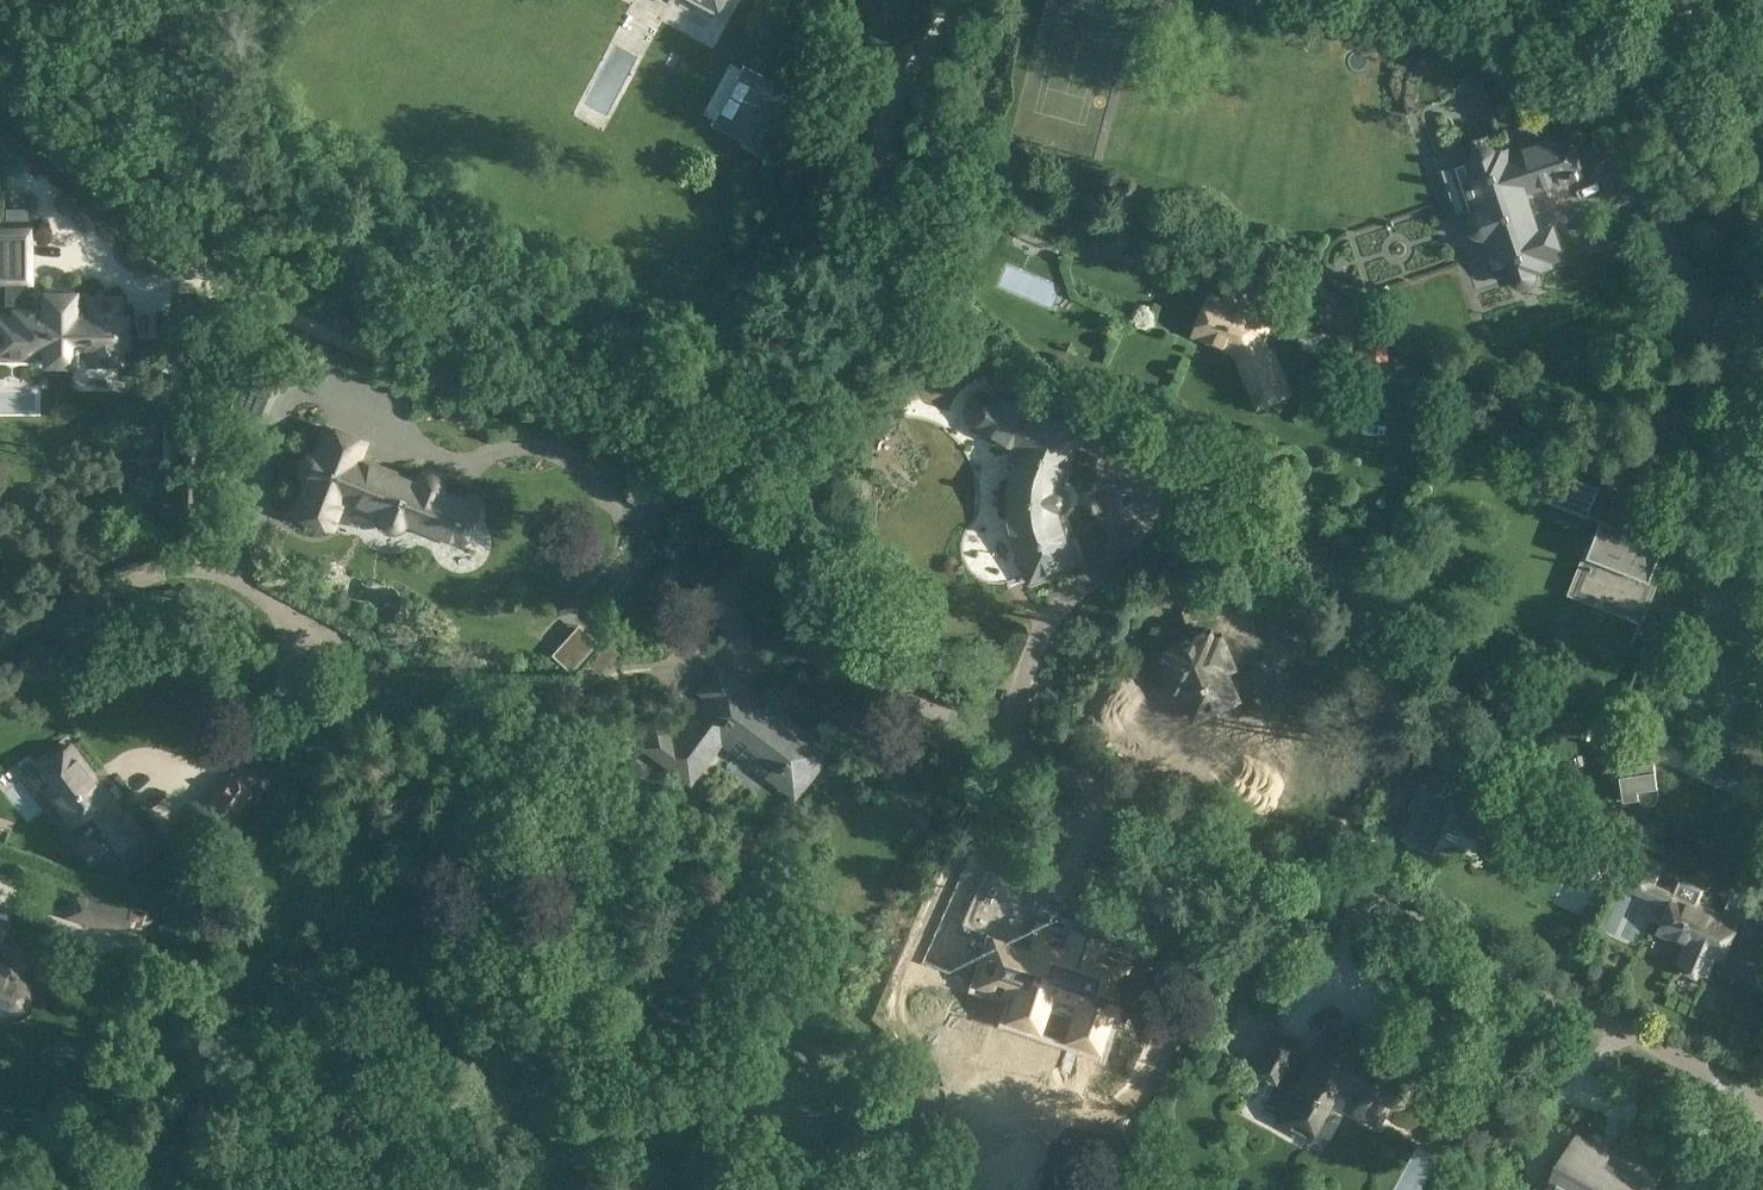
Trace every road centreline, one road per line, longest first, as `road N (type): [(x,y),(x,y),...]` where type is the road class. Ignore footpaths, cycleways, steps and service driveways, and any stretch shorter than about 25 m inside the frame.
road 1 (residential): [(1762,1095),(1322,877),(965,726),(902,689),(670,474),(562,417),(454,389),(310,331),(210,276),(188,565)]
road 2 (track): [(210,276),(0,100)]
road 3 (residential): [(283,609),(354,653),(357,680),(342,697),(313,703),(297,696),(289,678),(295,640)]
road 4 (residential): [(1762,522),(1749,450),(1762,291)]
road 5 (residential): [(0,639),(188,565)]
road 6 (track): [(77,0),(0,93)]

